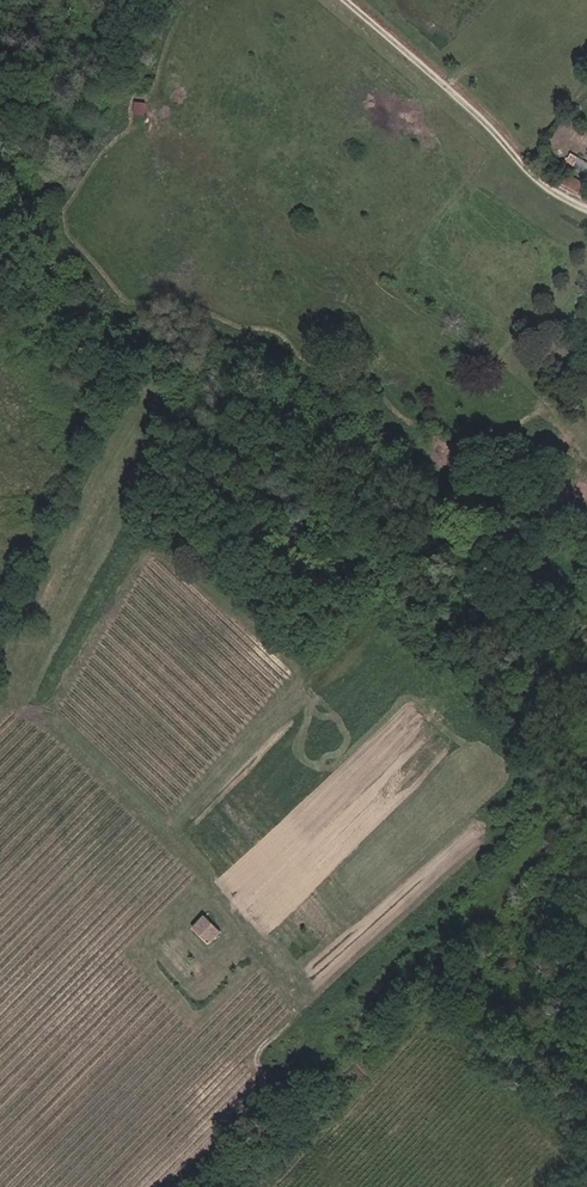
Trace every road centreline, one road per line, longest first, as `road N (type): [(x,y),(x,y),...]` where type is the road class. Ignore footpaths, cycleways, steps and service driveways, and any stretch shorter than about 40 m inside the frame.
road 1 (track): [(238,1186),(586,809)]
road 2 (track): [(341,0),(586,216)]

